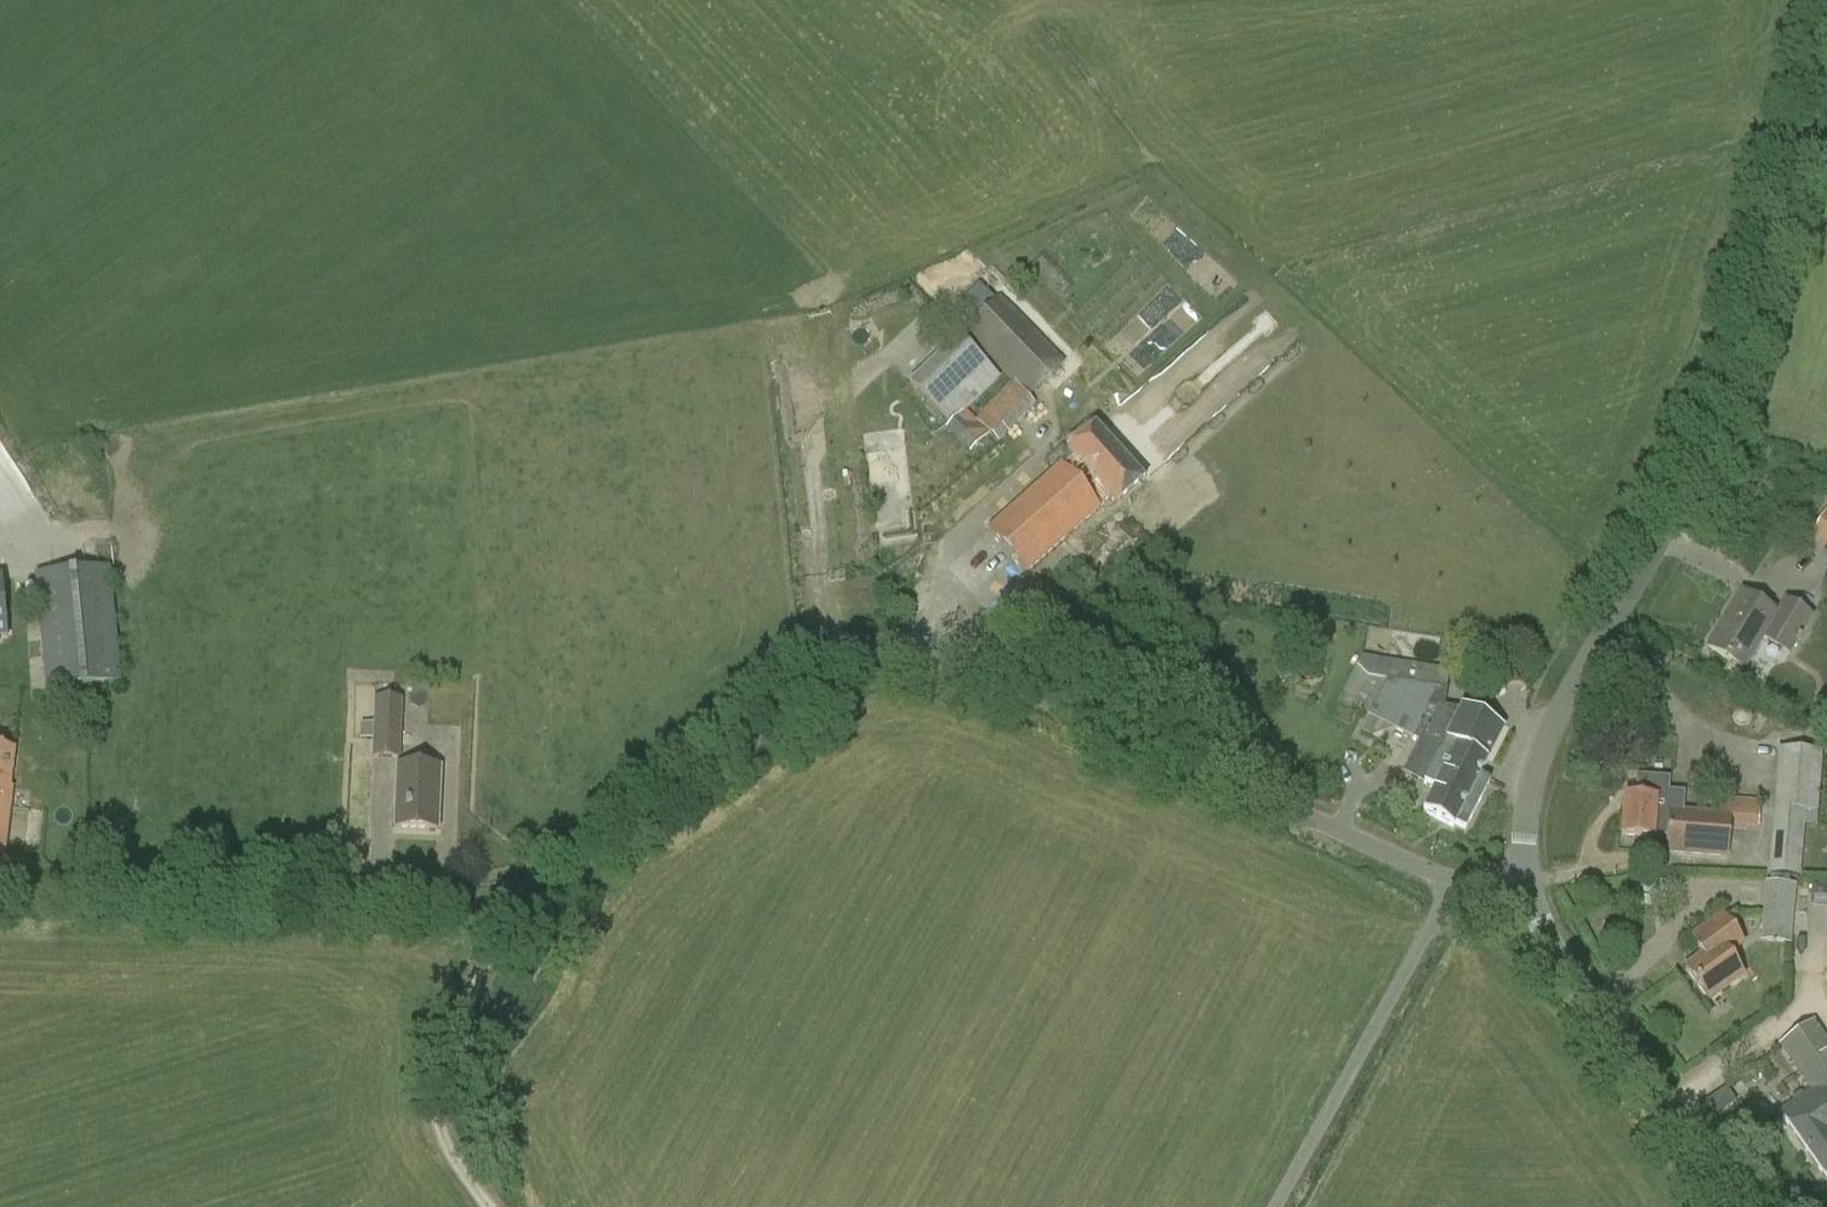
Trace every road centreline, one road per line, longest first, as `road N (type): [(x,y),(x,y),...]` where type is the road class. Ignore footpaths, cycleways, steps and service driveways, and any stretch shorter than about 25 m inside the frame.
road 1 (unclassified): [(497,909),(570,884),(805,694),(891,657),(935,657),(980,671),(1457,883),(1523,876)]
road 2 (unclassified): [(1523,876),(1525,807),(1555,720),(1712,440),(1826,44)]
road 3 (unclassified): [(0,893),(497,909)]
road 4 (unclassified): [(1730,1206),(1555,953),(1523,876)]
road 5 (unclassified): [(492,1206),(439,1130),(432,1090),(489,961),(497,909)]

